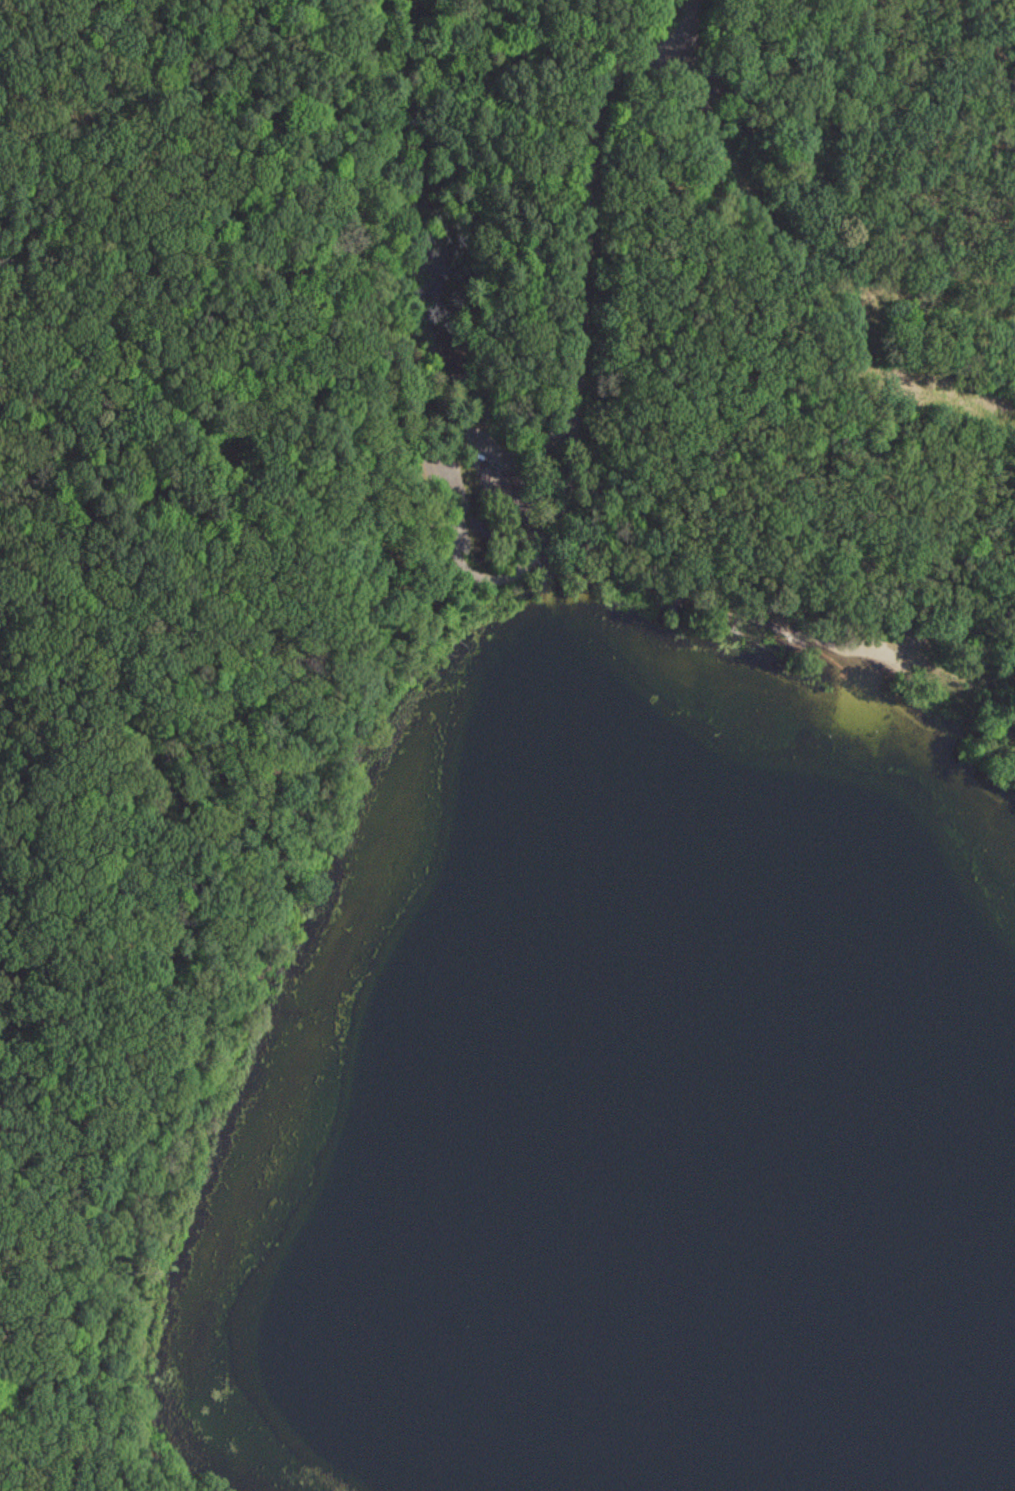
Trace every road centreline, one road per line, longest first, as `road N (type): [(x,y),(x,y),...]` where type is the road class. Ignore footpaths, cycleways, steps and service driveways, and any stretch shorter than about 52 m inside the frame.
road 1 (residential): [(681,0),(660,49),(617,72),(599,96),(583,159),(567,431),(535,556)]
road 2 (residential): [(1014,631),(812,598)]

